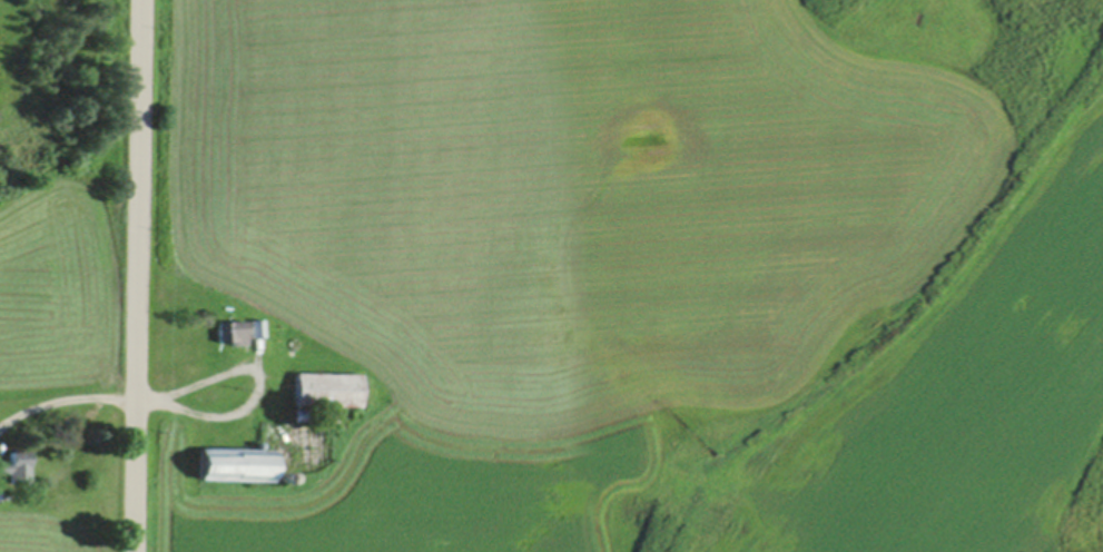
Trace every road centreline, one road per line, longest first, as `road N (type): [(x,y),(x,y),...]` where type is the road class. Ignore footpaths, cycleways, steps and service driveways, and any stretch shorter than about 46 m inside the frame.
road 1 (residential): [(134,551),(141,0)]

